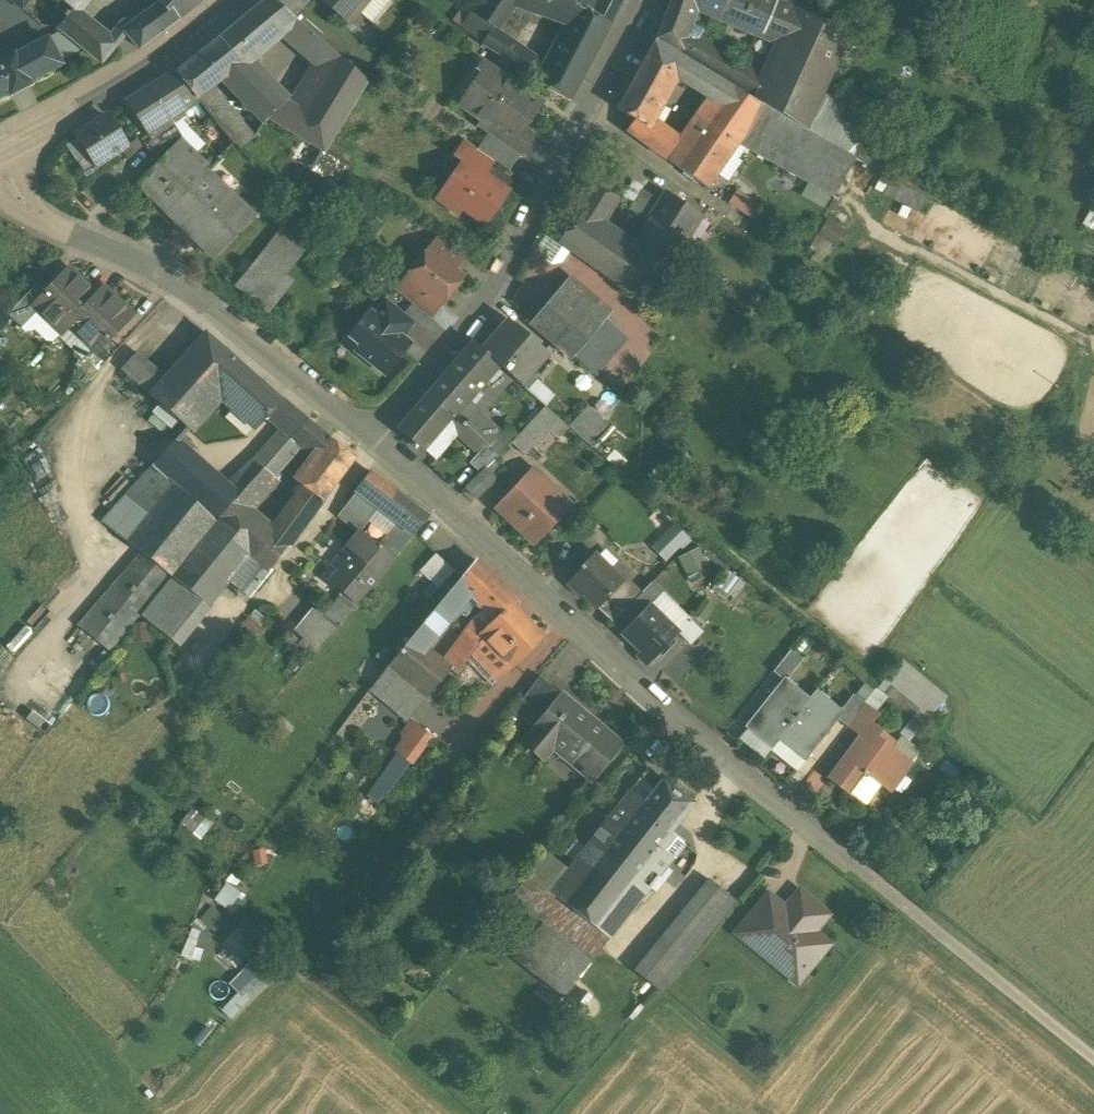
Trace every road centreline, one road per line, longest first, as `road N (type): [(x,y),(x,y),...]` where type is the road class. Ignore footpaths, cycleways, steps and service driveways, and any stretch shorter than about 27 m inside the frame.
road 1 (residential): [(374,436),(696,735),(917,916)]
road 2 (residential): [(638,0),(514,266),(374,436)]
road 3 (residential): [(0,176),(100,253),(310,384),(374,436)]
road 4 (secondary): [(237,0),(156,63),(0,152)]
road 5 (track): [(917,916),(1093,1058)]

